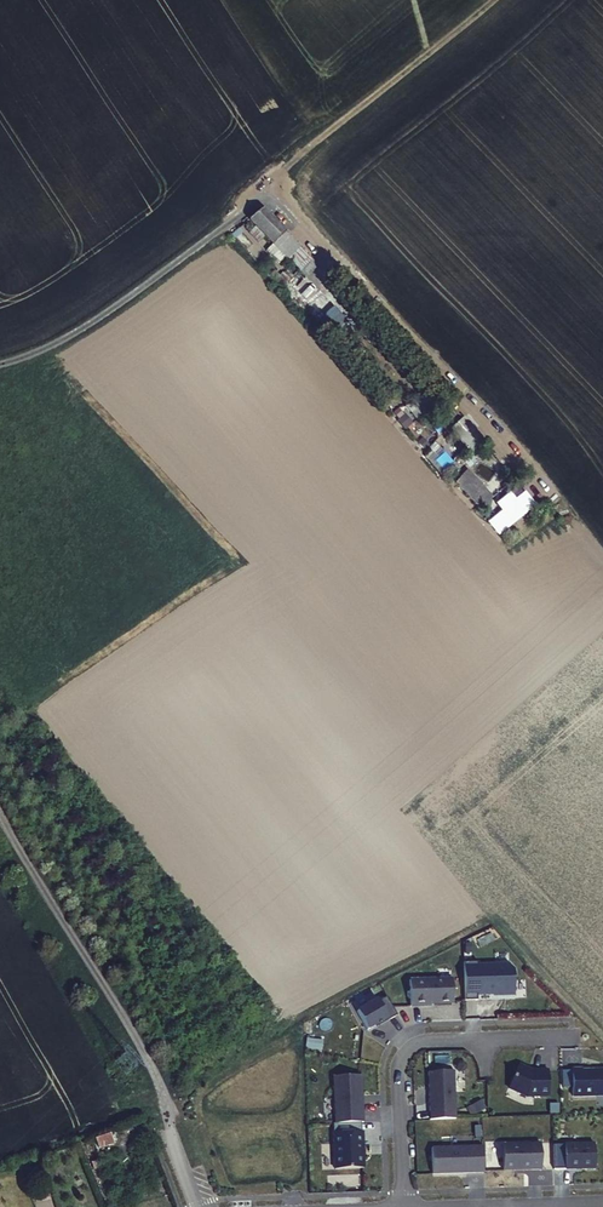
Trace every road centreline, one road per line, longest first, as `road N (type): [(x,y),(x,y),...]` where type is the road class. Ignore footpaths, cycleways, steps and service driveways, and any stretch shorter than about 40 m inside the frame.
road 1 (unclassified): [(0,821),(146,1057),(196,1206)]
road 2 (unclassified): [(0,365),(95,320),(272,181)]
road 3 (residential): [(580,1036),(416,1045),(401,1073),(404,1206)]
road 4 (track): [(272,181),(493,0)]

